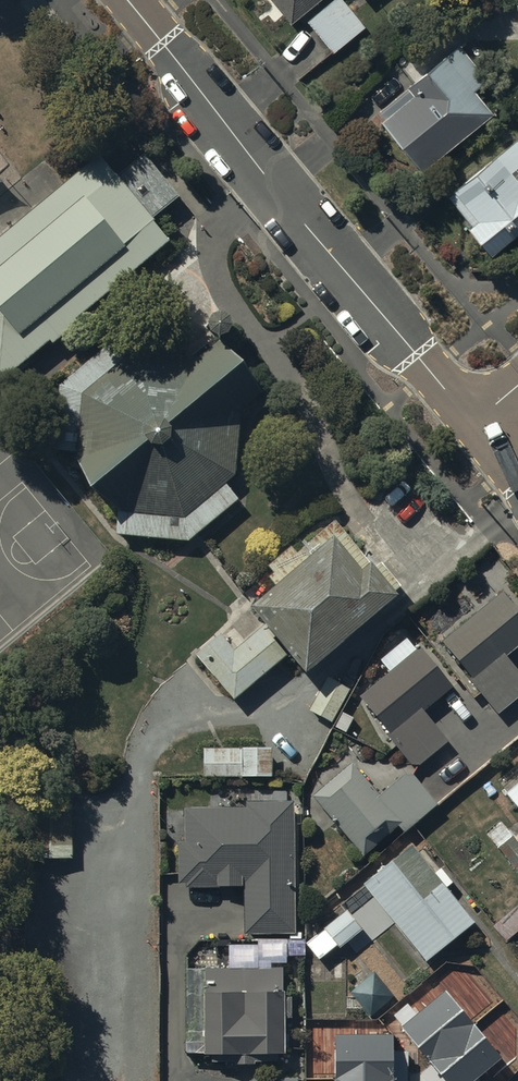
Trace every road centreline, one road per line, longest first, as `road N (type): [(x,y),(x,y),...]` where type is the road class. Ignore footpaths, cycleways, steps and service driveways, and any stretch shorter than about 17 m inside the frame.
road 1 (residential): [(473,424),(128,0)]

